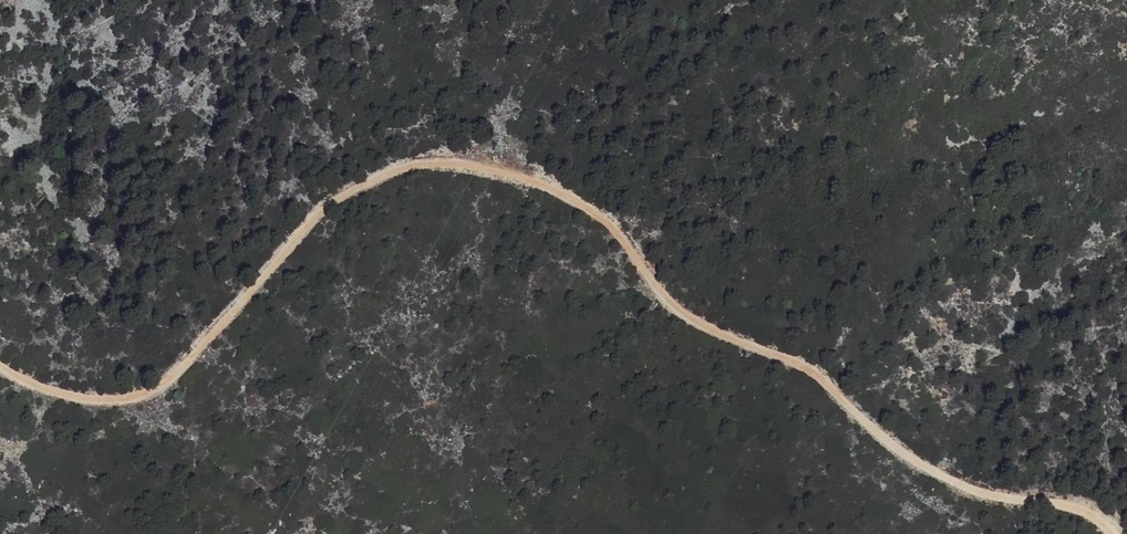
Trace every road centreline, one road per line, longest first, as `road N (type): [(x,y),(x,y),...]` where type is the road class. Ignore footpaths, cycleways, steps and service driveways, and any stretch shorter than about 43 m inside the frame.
road 1 (track): [(1111,533),(1078,510),(976,493),(910,458),(812,370),(685,316),(605,219),(481,164),(415,165),(335,200),(151,393),(111,401),(58,394),(0,366)]

